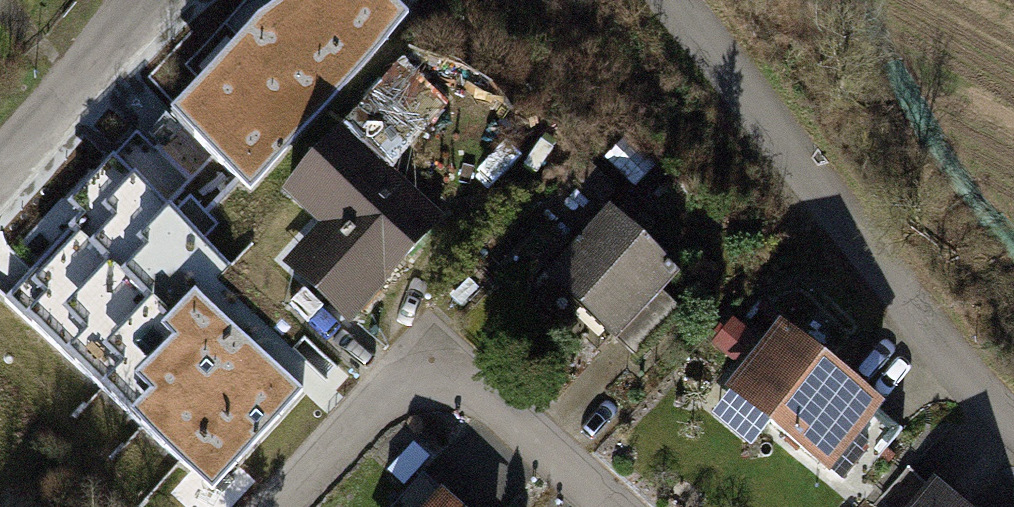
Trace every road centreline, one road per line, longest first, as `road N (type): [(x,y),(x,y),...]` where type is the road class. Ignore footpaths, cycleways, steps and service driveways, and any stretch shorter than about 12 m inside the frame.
road 1 (residential): [(1013,422),(950,365),(664,0)]
road 2 (residential): [(601,506),(422,355),(283,506)]
road 3 (residential): [(176,0),(0,177)]

